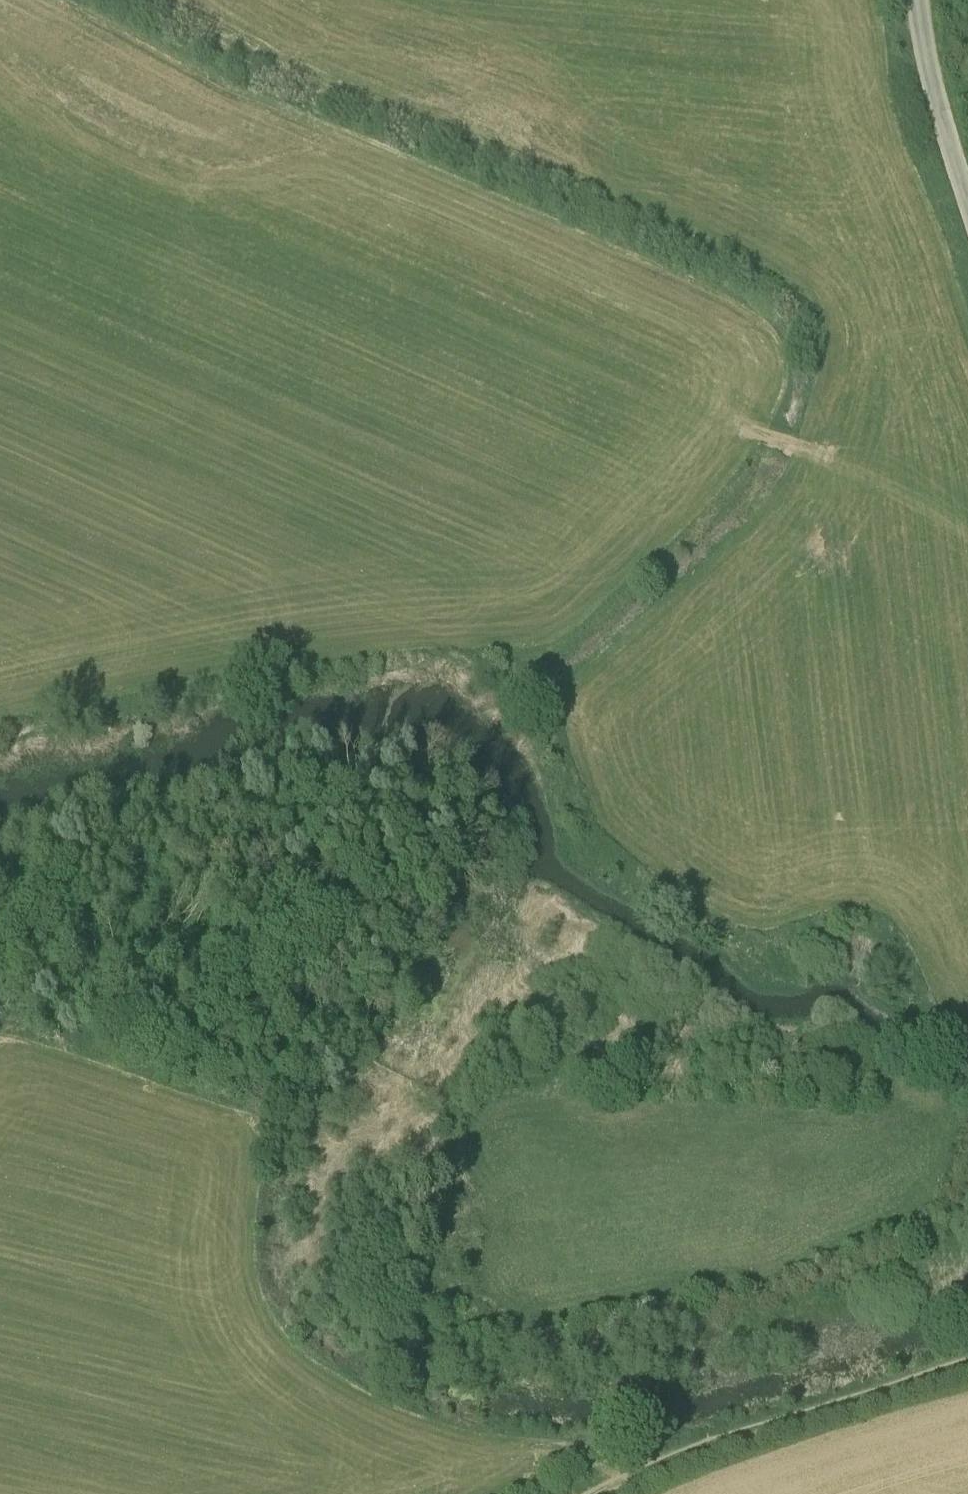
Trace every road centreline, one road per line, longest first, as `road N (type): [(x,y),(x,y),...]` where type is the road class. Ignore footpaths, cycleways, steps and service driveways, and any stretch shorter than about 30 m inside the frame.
road 1 (track): [(967,1358),(659,1460),(588,1493)]
road 2 (unclassified): [(967,211),(943,137),(918,0)]

